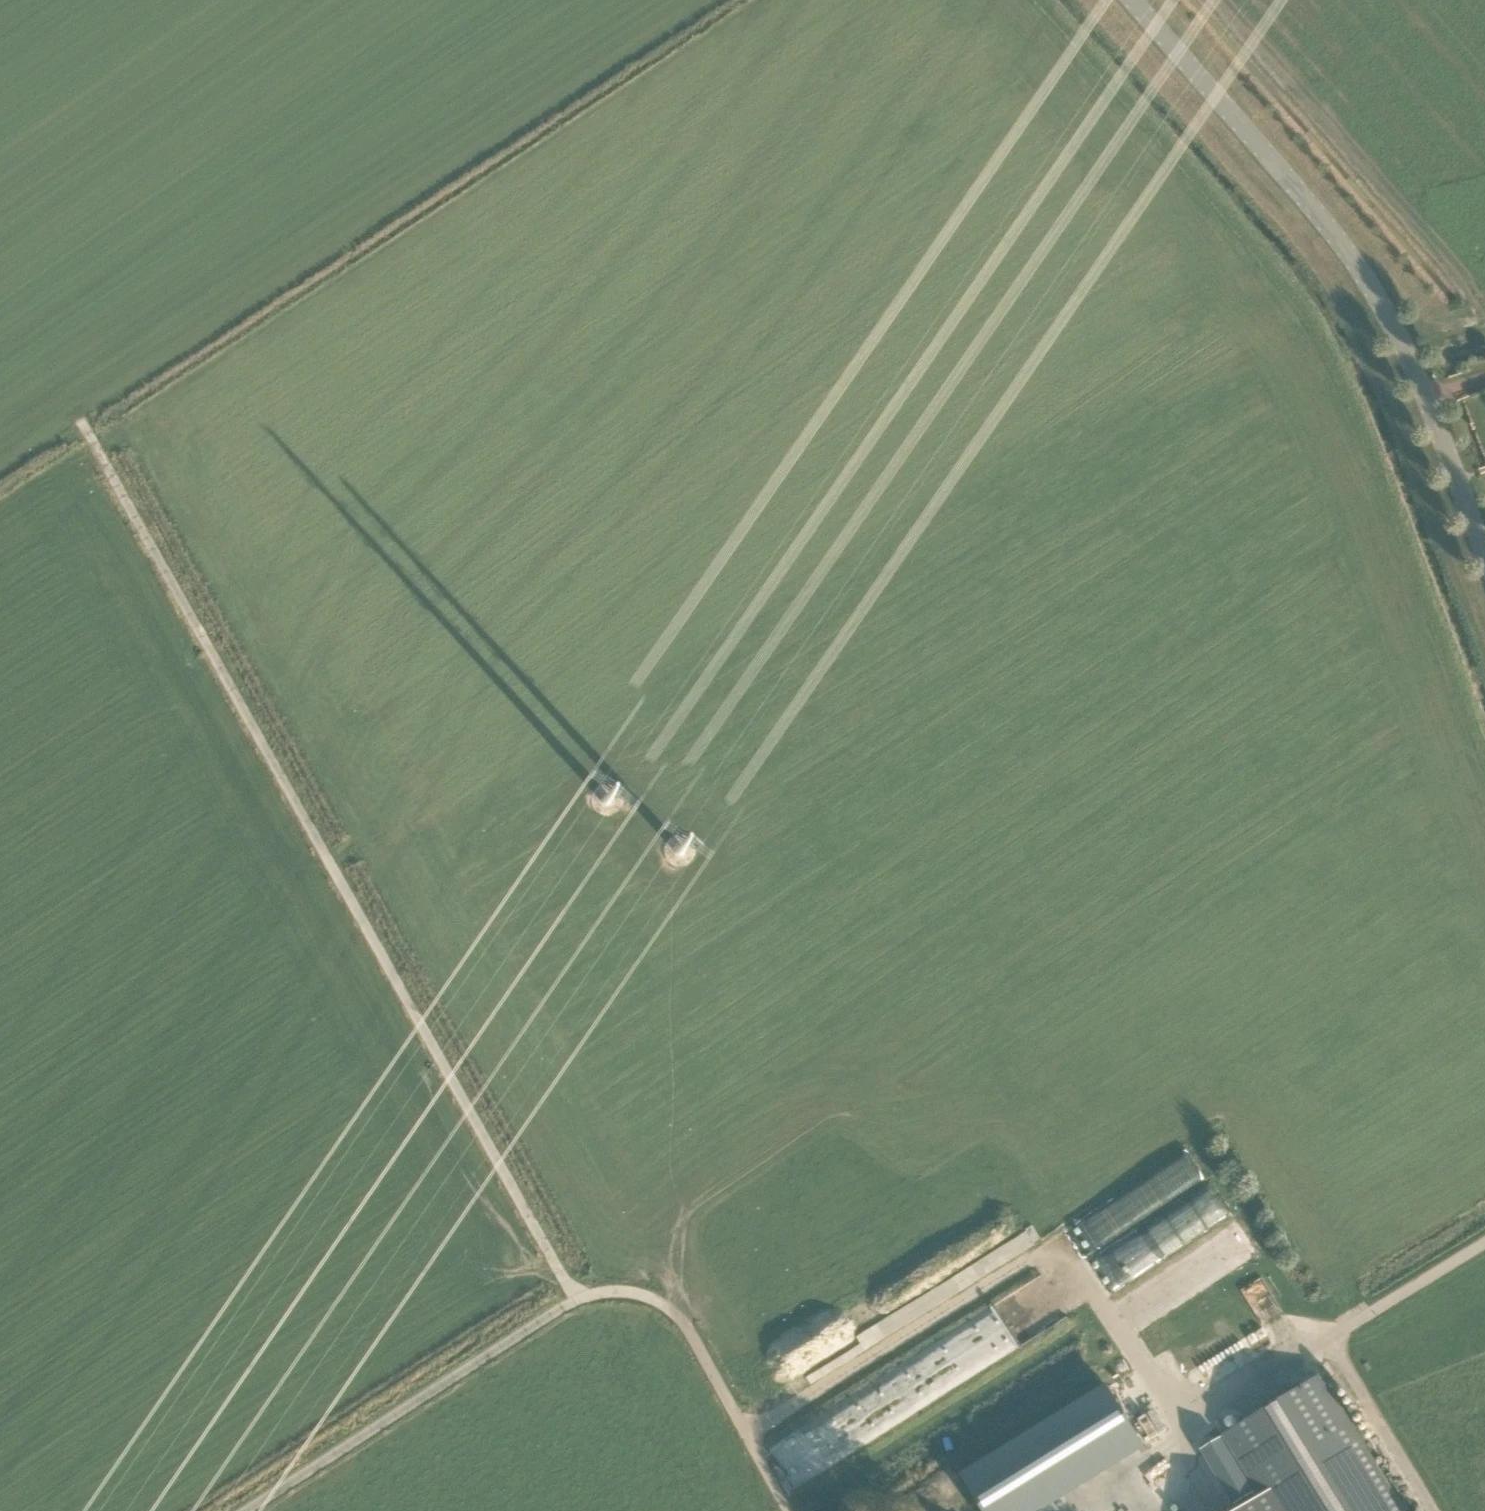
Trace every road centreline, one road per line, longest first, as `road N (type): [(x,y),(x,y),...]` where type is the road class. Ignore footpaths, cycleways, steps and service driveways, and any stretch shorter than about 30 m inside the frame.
road 1 (tertiary): [(1484,542),(1387,299),(1142,0)]

